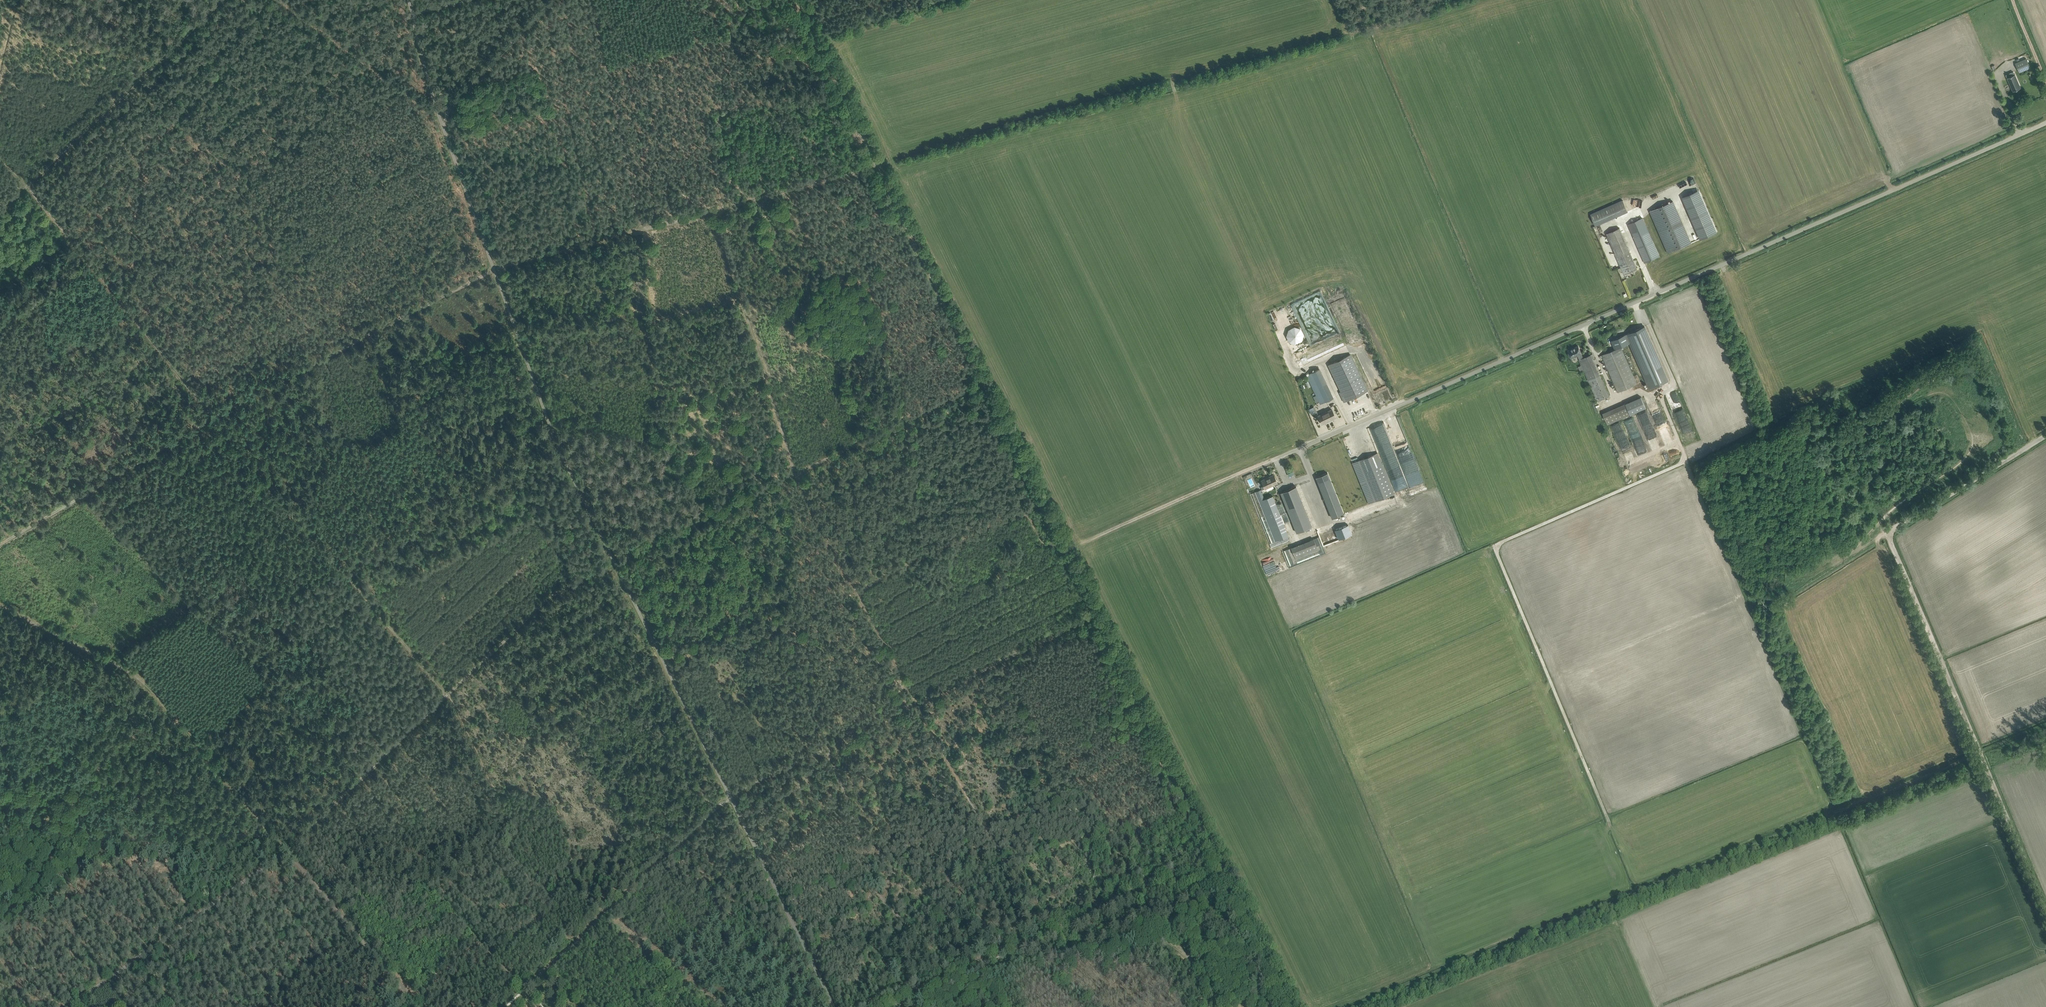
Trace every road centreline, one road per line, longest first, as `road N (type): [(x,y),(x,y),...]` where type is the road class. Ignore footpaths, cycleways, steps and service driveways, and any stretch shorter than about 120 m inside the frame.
road 1 (unclassified): [(1272,460),(2045,124)]
road 2 (track): [(1978,754),(1352,1006)]
road 3 (track): [(574,939),(449,692),(217,415)]
road 4 (track): [(422,1006),(142,680),(0,601)]
road 5 (track): [(1607,819),(1495,547),(1686,463),(1658,393)]
road 6 (track): [(0,542),(217,415),(494,268)]
road 7 (track): [(1098,614),(878,166)]
road 8 (track): [(295,840),(551,598),(617,565)]
road 9 (track): [(1978,754),(1891,532),(2045,436)]
road 10 (track): [(1296,374),(1173,80)]
road 11 (track): [(0,213),(219,0)]
road 12 (track): [(1098,614),(831,748)]
road 13 (track): [(525,986),(730,795)]
road 14 (track): [(295,840),(72,1006)]
road 15 (track): [(716,211),(800,470)]
road 16 (track): [(1228,880),(1162,878),(983,962)]
road 17 (track): [(1643,1006),(1617,944),(1604,939),(1437,1006)]
road 18 (track): [(919,701),(800,470)]
road 19 (track): [(494,268),(716,211)]
road 20 (track): [(1200,818),(1098,614)]
road 21 (track): [(1272,460),(1067,549)]
road 22 (track): [(800,470),(617,565)]
road 23 (track): [(981,378),(800,470)]
road 24 (track): [(796,0),(878,166)]
road 25 (track): [(2045,917),(1978,754)]
road 26 (track): [(878,166),(716,211)]
road 27 (track): [(1146,885),(1137,916),(1192,958),(1215,1006)]
road 28 (track): [(1292,1006),(1228,880)]

